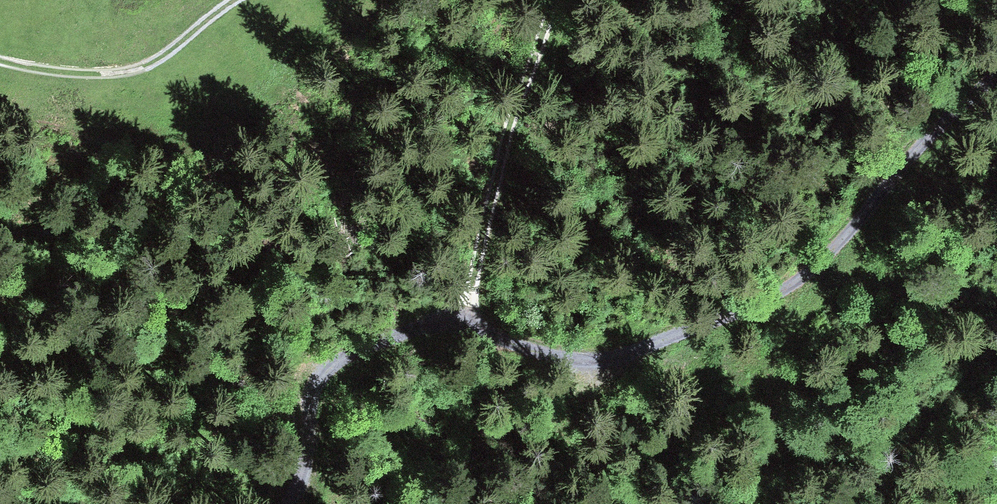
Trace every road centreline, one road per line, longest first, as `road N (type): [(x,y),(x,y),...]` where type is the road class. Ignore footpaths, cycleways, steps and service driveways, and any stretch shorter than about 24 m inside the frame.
road 1 (track): [(283,503),(307,462),(310,397),(333,362),(438,325),(546,352),(614,356),(743,315),(812,272),(949,113),(996,71)]
road 2 (track): [(550,0),(500,150),(467,327)]
road 3 (track): [(0,63),(108,77),(146,68),(237,0)]

